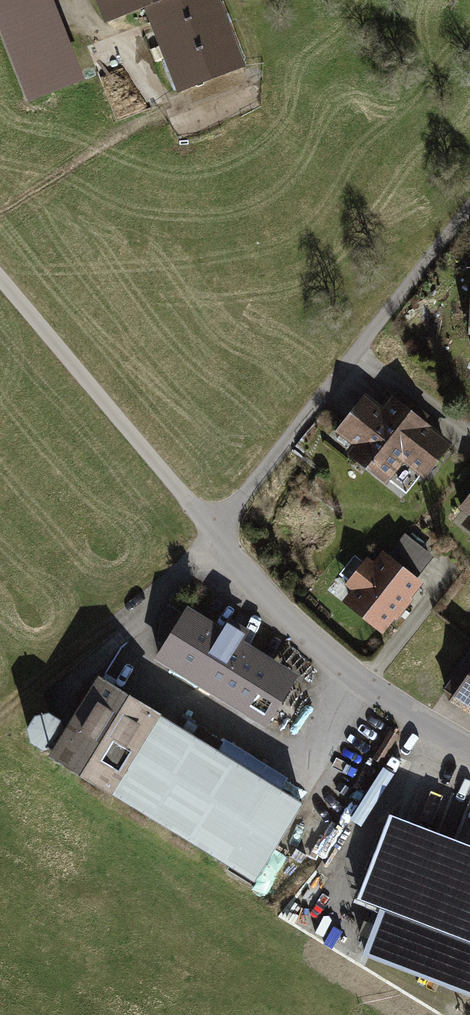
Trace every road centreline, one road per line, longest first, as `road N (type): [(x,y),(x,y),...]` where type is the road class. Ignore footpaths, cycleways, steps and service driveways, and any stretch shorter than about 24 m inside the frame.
road 1 (residential): [(469,206),(214,534),(274,604),(366,684),(469,748)]
road 2 (track): [(214,534),(0,279)]

